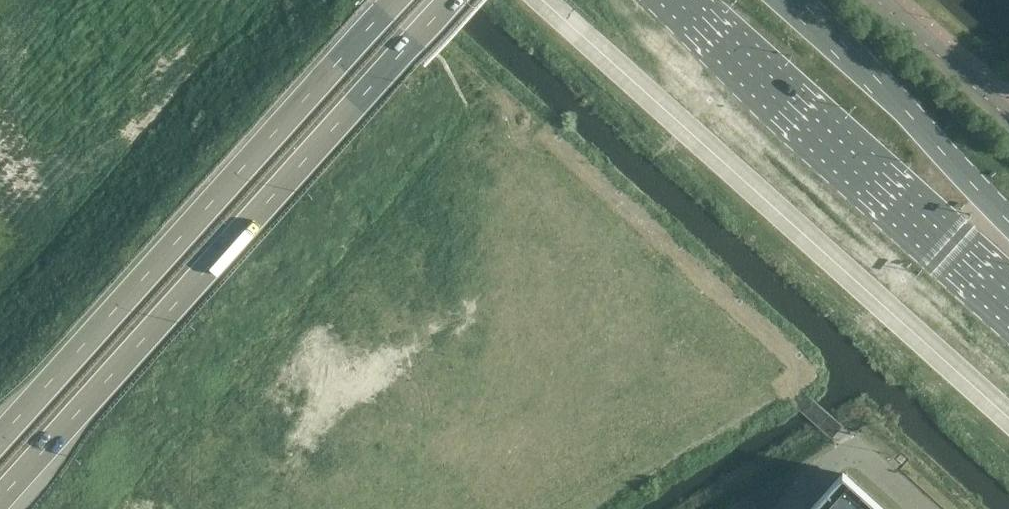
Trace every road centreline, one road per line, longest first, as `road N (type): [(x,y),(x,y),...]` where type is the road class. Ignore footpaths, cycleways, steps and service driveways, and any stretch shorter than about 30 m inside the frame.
road 1 (trunk): [(0,498),(449,0)]
road 2 (trunk): [(393,0),(0,437)]
road 3 (primary): [(677,0),(1008,309)]
road 4 (trunk): [(993,205),(789,0)]
road 5 (unclassified): [(1008,119),(877,0)]

